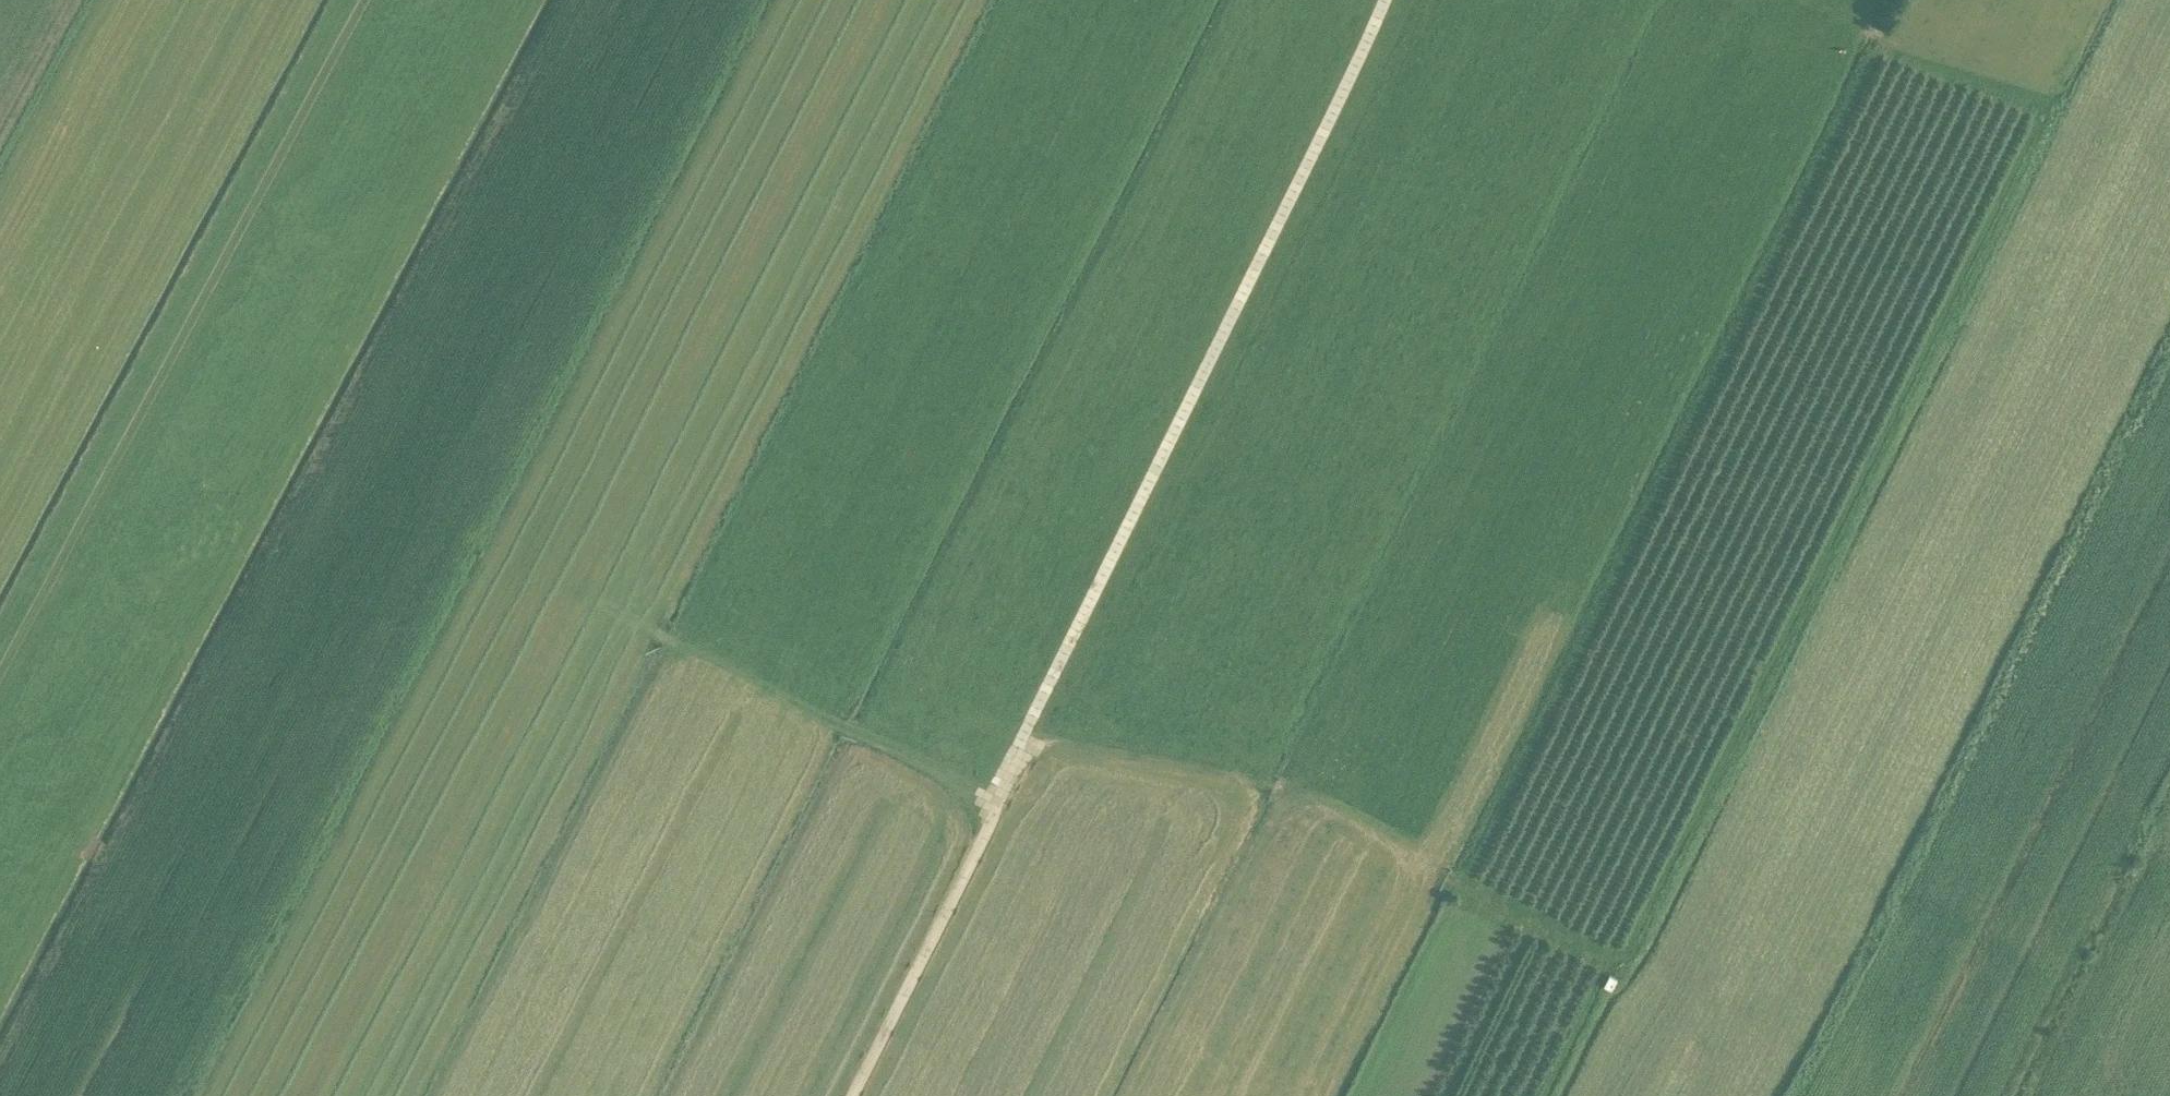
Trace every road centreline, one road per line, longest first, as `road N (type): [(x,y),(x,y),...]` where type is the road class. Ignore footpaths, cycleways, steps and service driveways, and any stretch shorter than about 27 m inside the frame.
road 1 (track): [(860,1095),(1384,0)]
road 2 (track): [(1037,727),(1285,764),(1633,946)]

